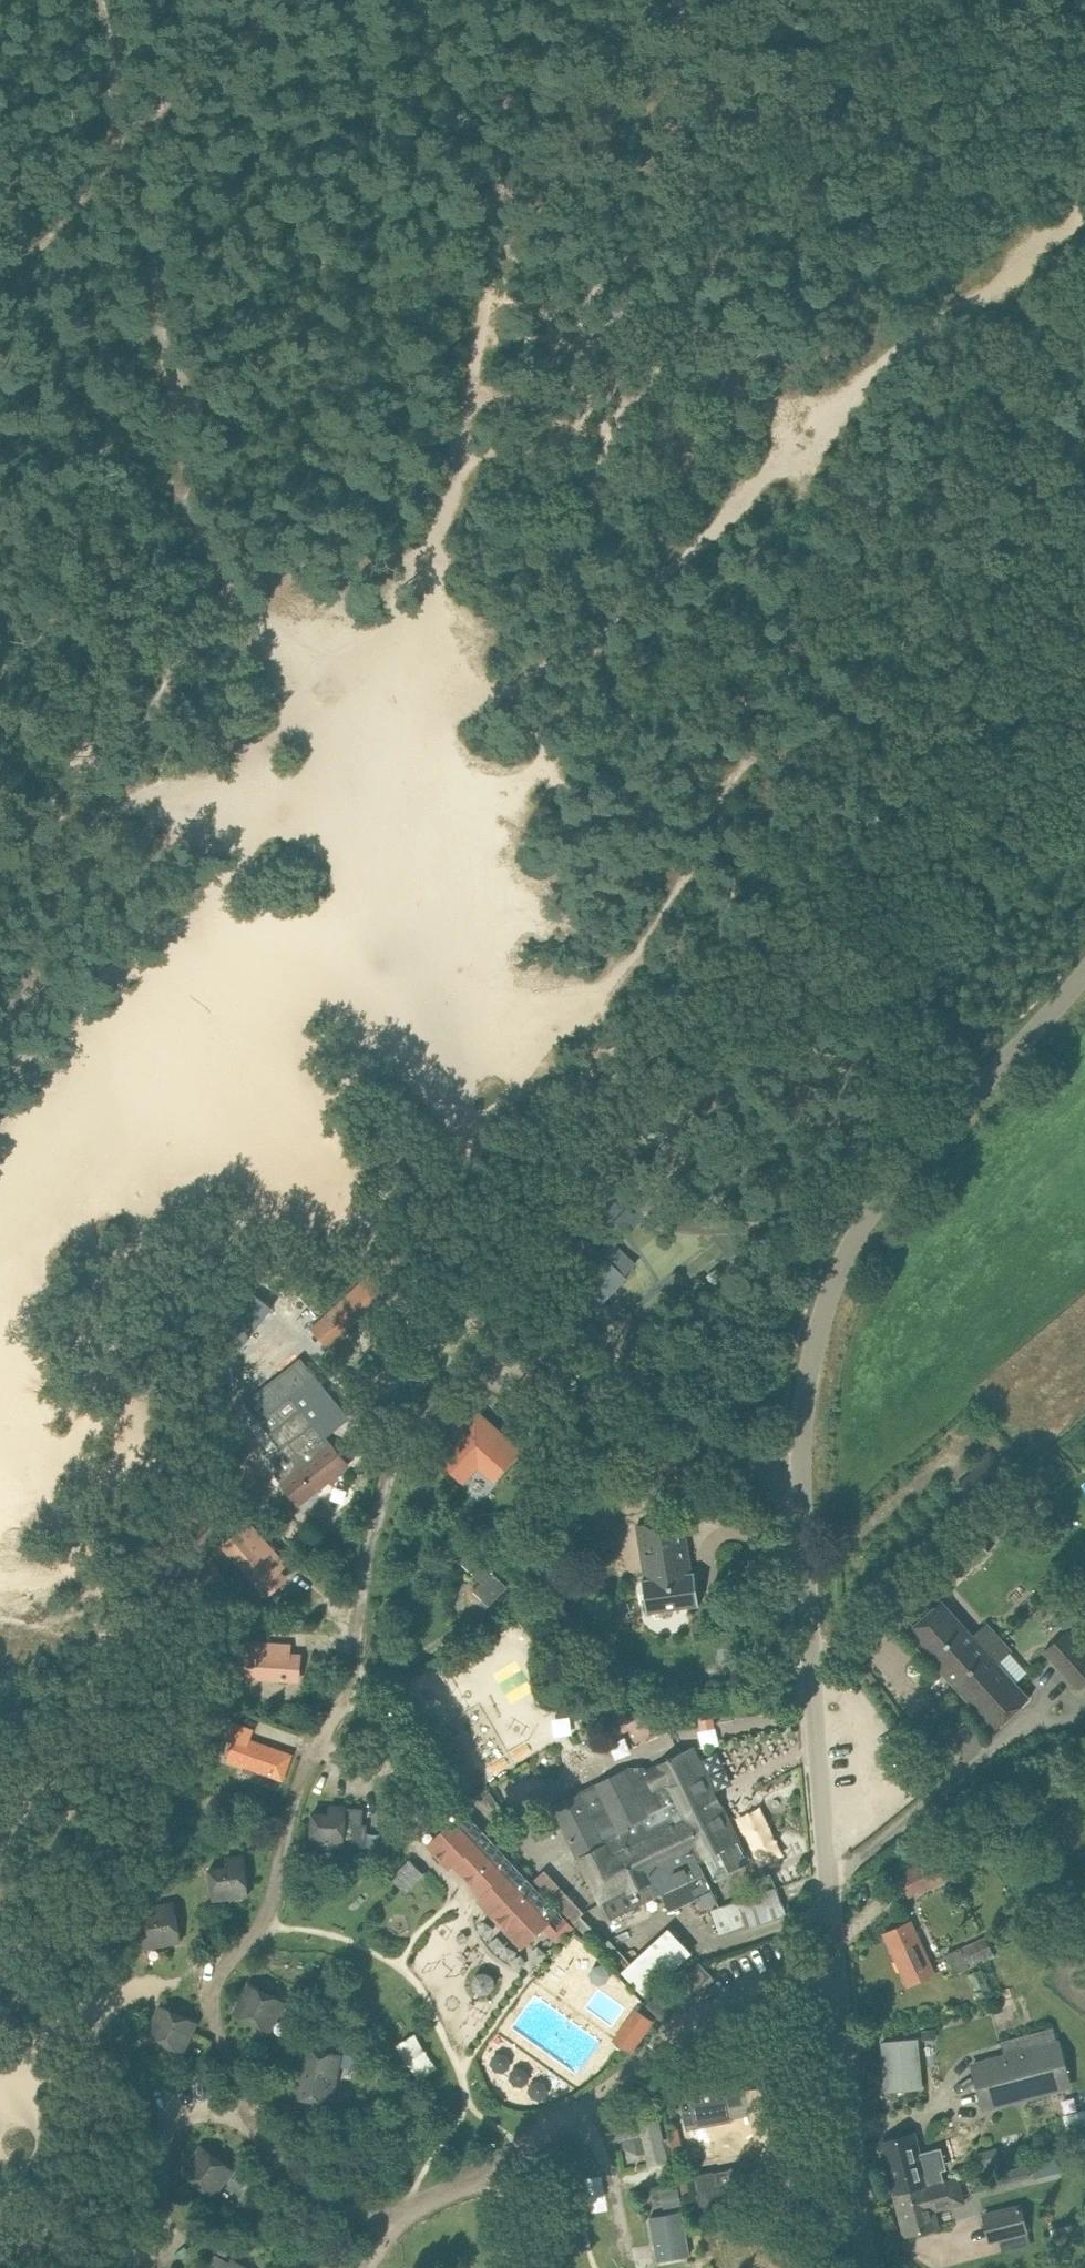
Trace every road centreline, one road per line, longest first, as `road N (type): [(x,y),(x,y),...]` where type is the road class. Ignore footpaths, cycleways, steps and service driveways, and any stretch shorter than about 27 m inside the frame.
road 1 (unclassified): [(867,2267),(846,2092),(801,1471)]
road 2 (unclassified): [(801,1471),(821,1318),(858,1233),(922,1142),(1084,973)]
road 3 (unclassified): [(471,1153),(499,1228),(575,1319),(671,1409),(749,1465),(801,1471)]
road 4 (track): [(129,105),(0,78)]

